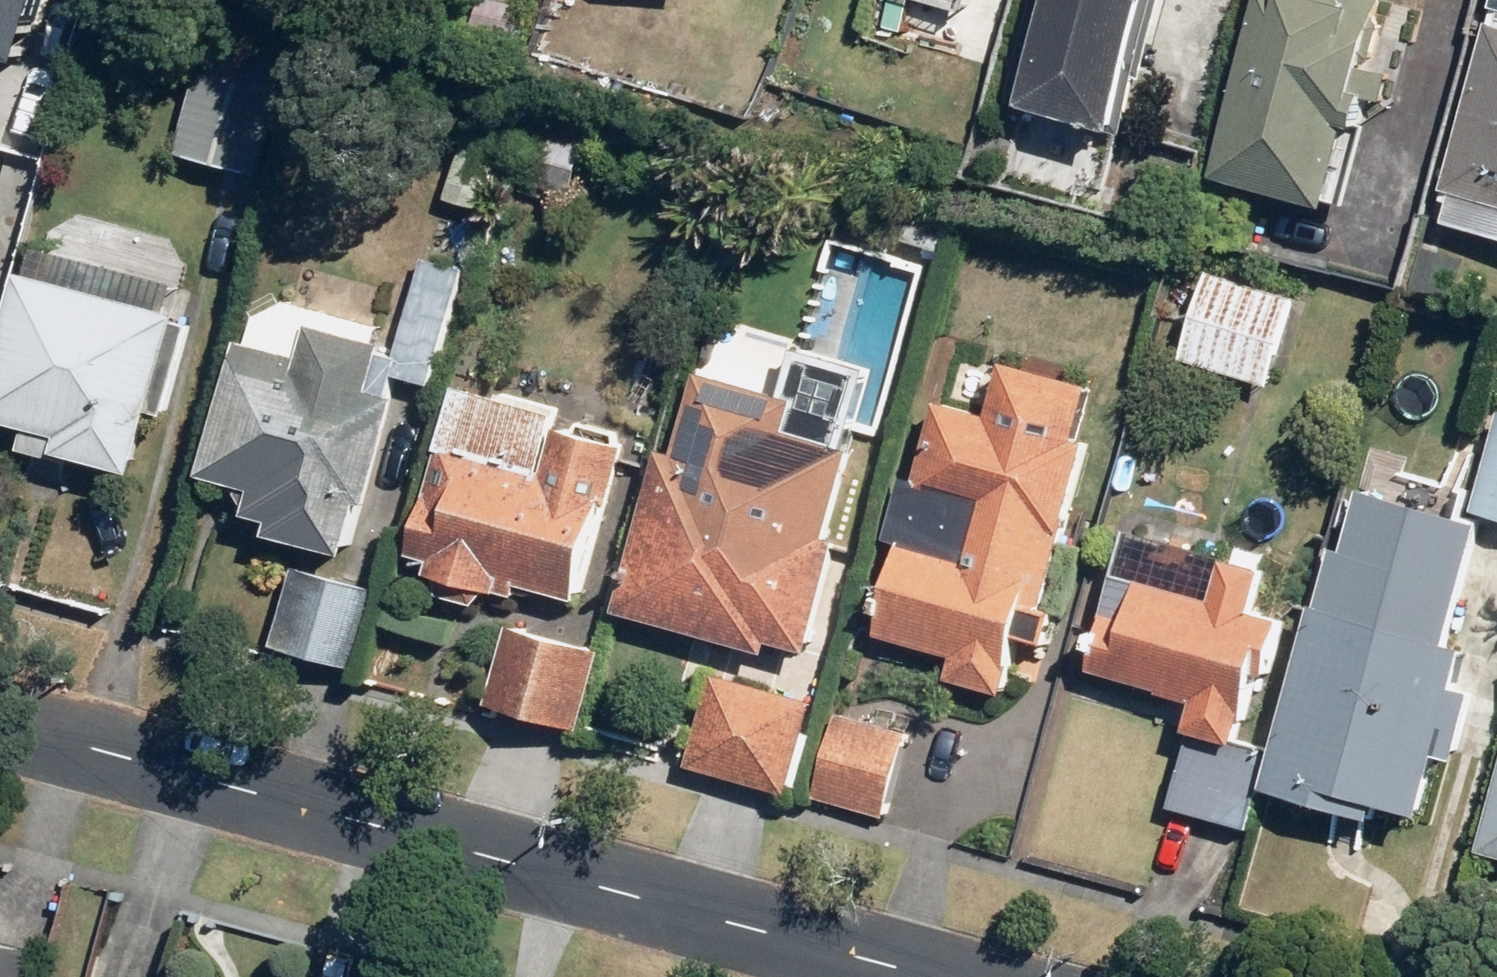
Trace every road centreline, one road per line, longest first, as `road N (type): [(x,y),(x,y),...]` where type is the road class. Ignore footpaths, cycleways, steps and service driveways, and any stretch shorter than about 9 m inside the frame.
road 1 (residential): [(0,724),(930,976)]

